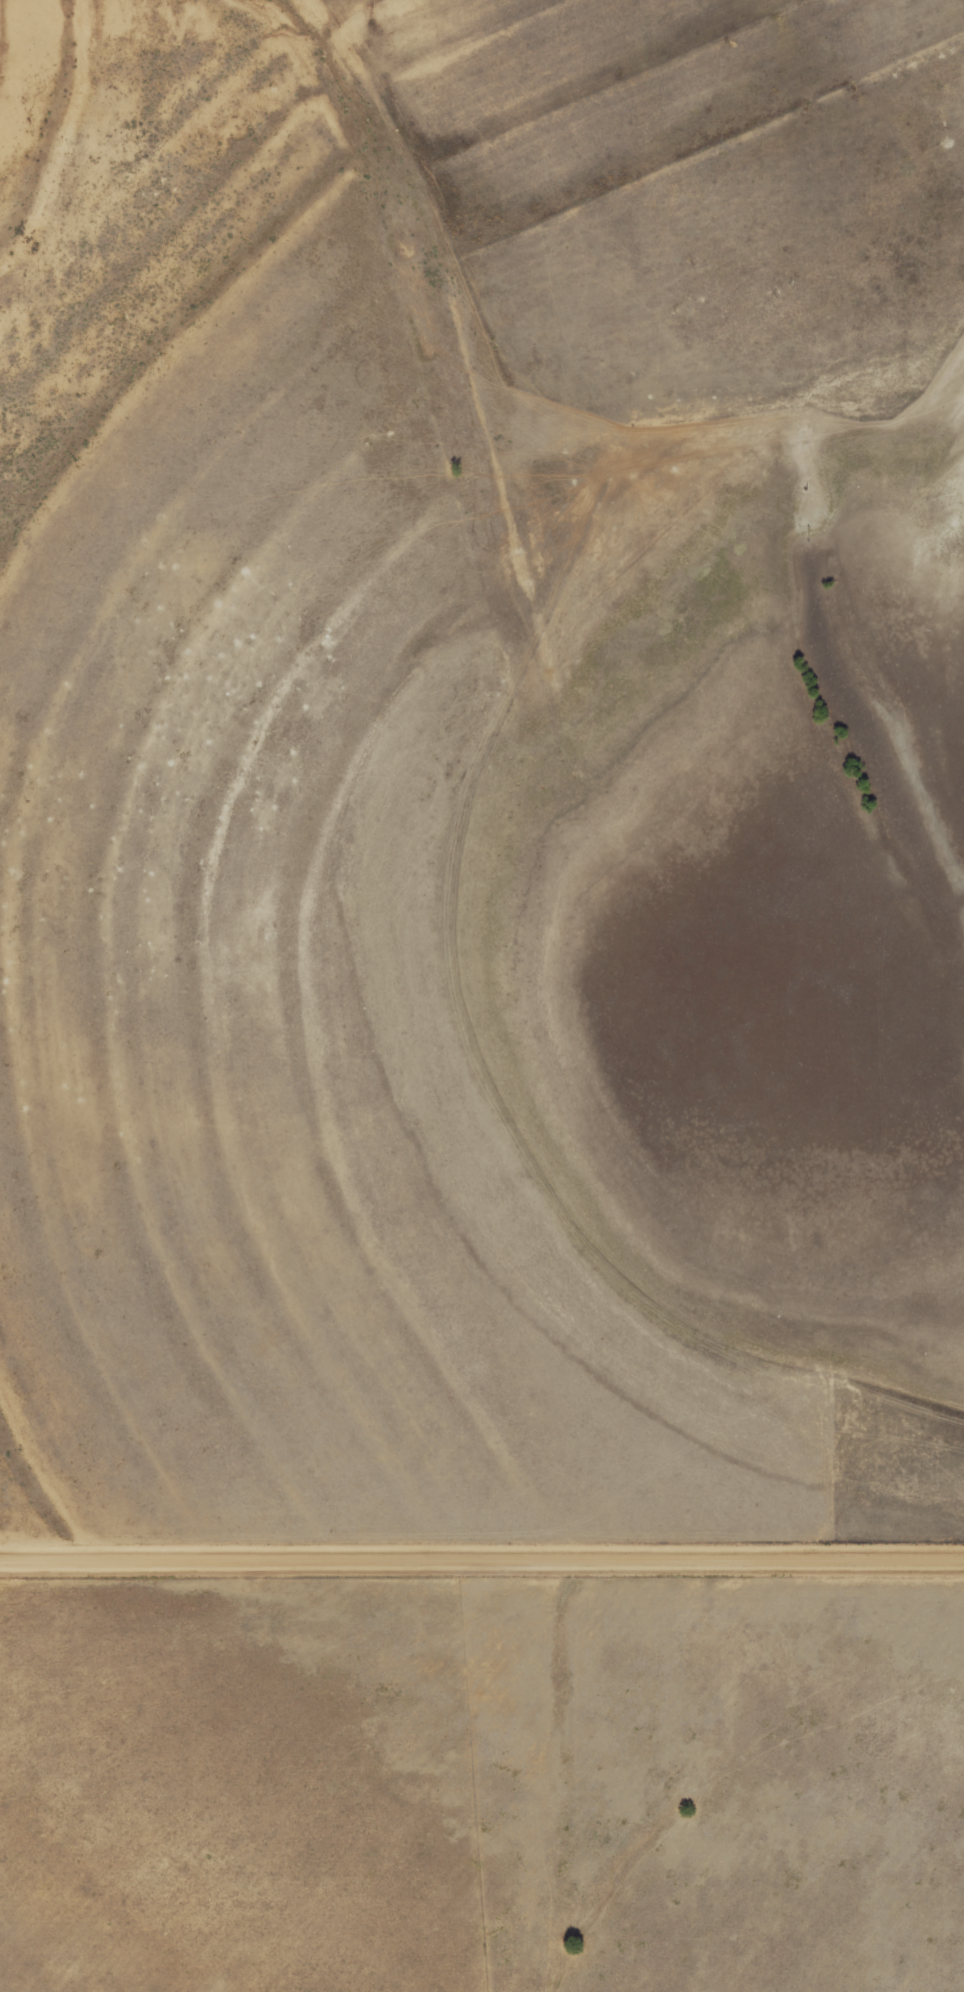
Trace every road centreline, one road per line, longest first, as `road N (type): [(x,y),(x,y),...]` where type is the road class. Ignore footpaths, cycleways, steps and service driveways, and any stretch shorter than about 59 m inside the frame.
road 1 (residential): [(963,1570),(0,1565)]

